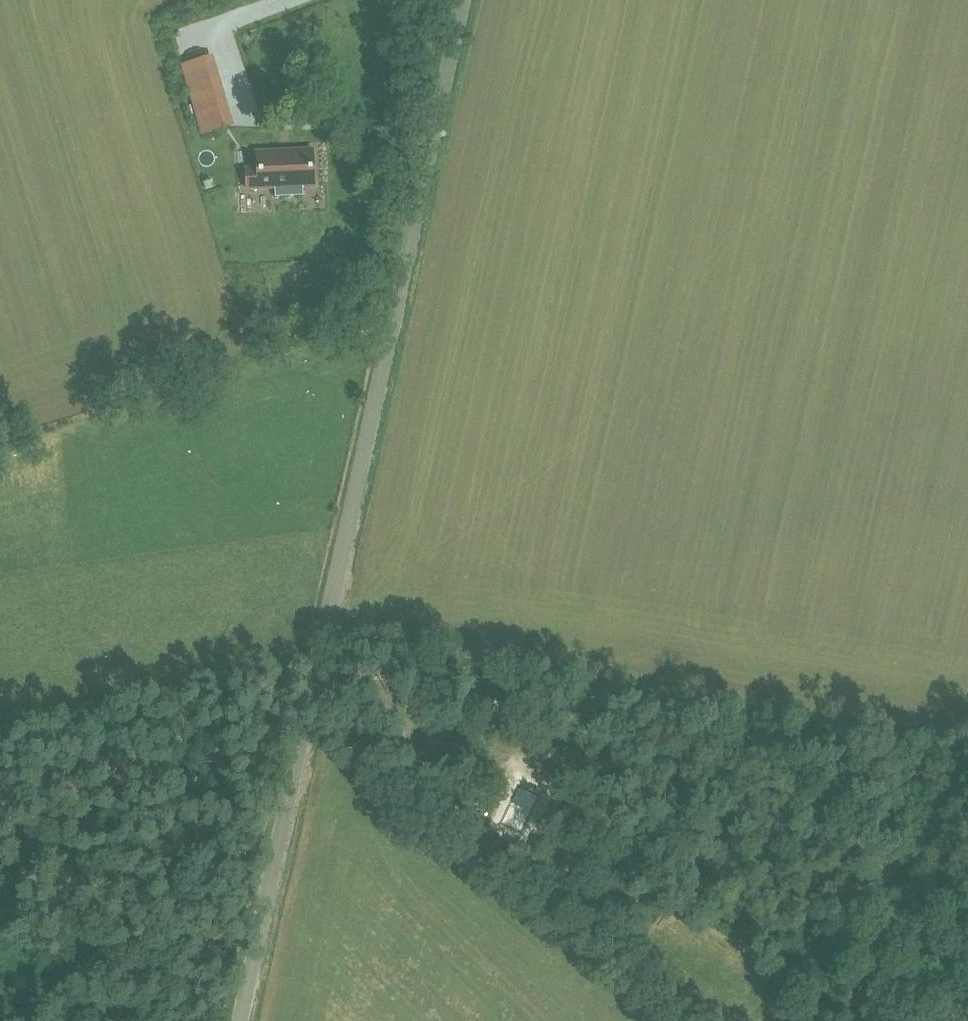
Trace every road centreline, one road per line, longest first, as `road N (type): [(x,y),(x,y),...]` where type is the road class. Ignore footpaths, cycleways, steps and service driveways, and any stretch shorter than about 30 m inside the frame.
road 1 (unclassified): [(239,1020),(464,0)]

